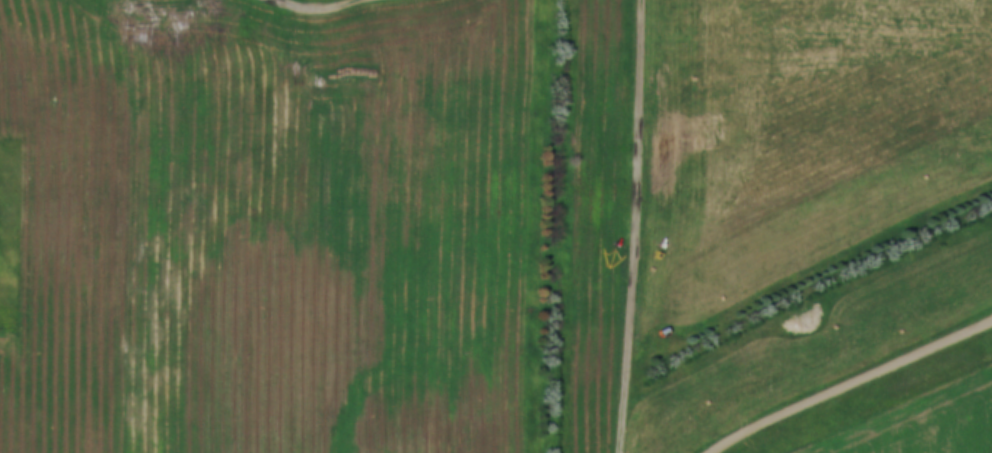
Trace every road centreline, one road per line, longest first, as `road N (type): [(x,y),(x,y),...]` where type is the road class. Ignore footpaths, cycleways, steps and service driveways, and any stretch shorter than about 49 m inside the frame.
road 1 (track): [(621,452),(641,0)]

